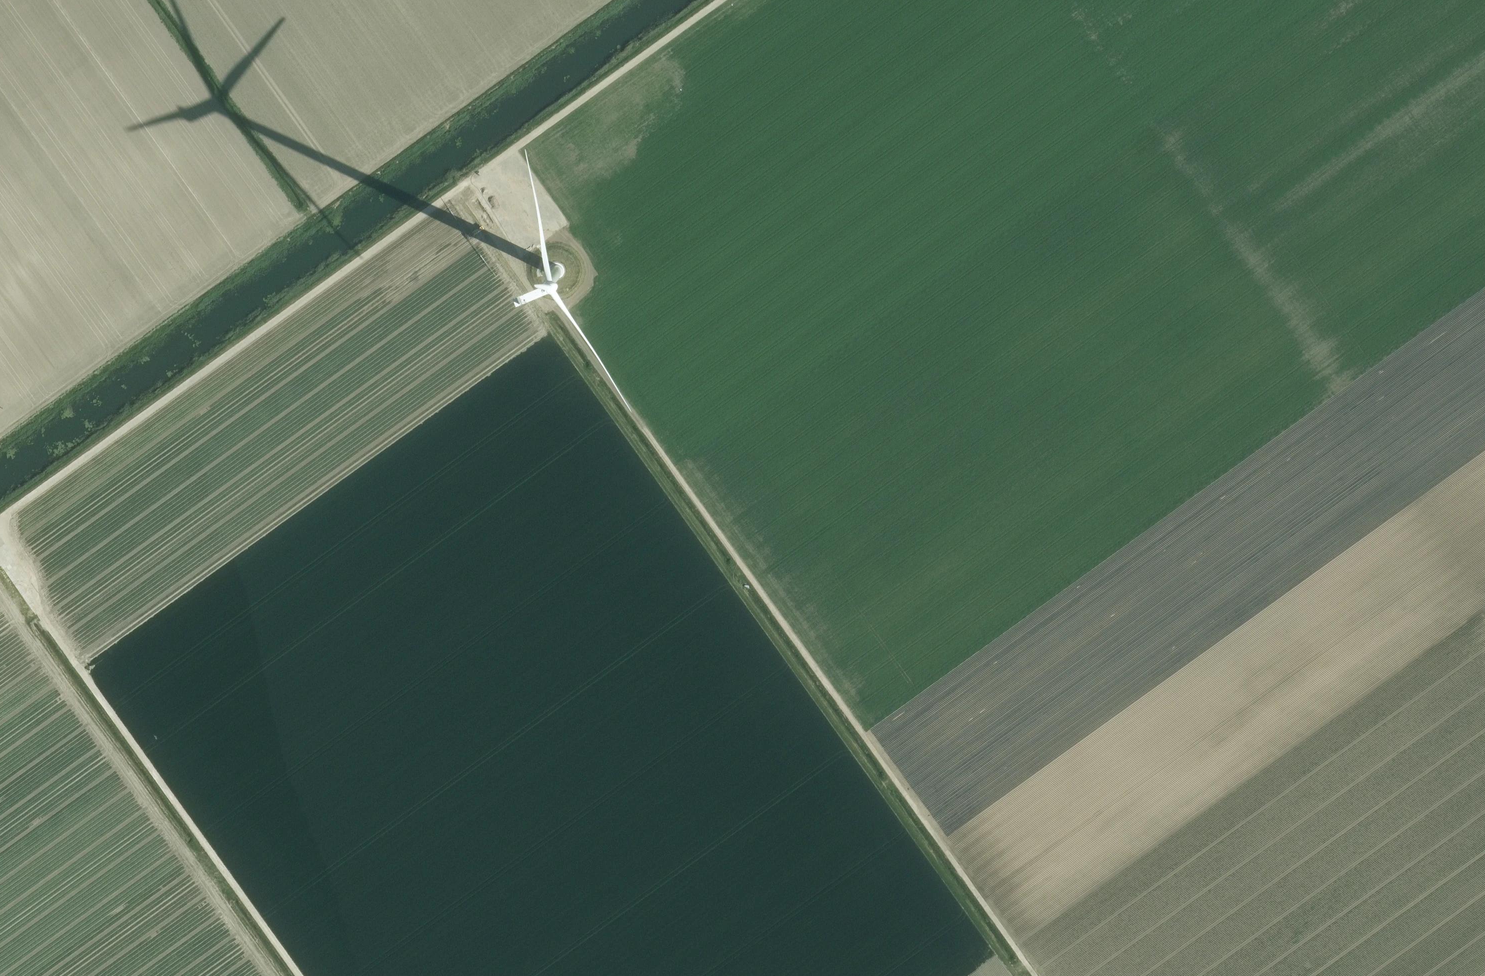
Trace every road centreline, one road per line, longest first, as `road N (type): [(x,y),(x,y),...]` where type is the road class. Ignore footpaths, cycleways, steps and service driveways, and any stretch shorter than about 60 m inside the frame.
road 1 (track): [(469,181),(1035,975)]

